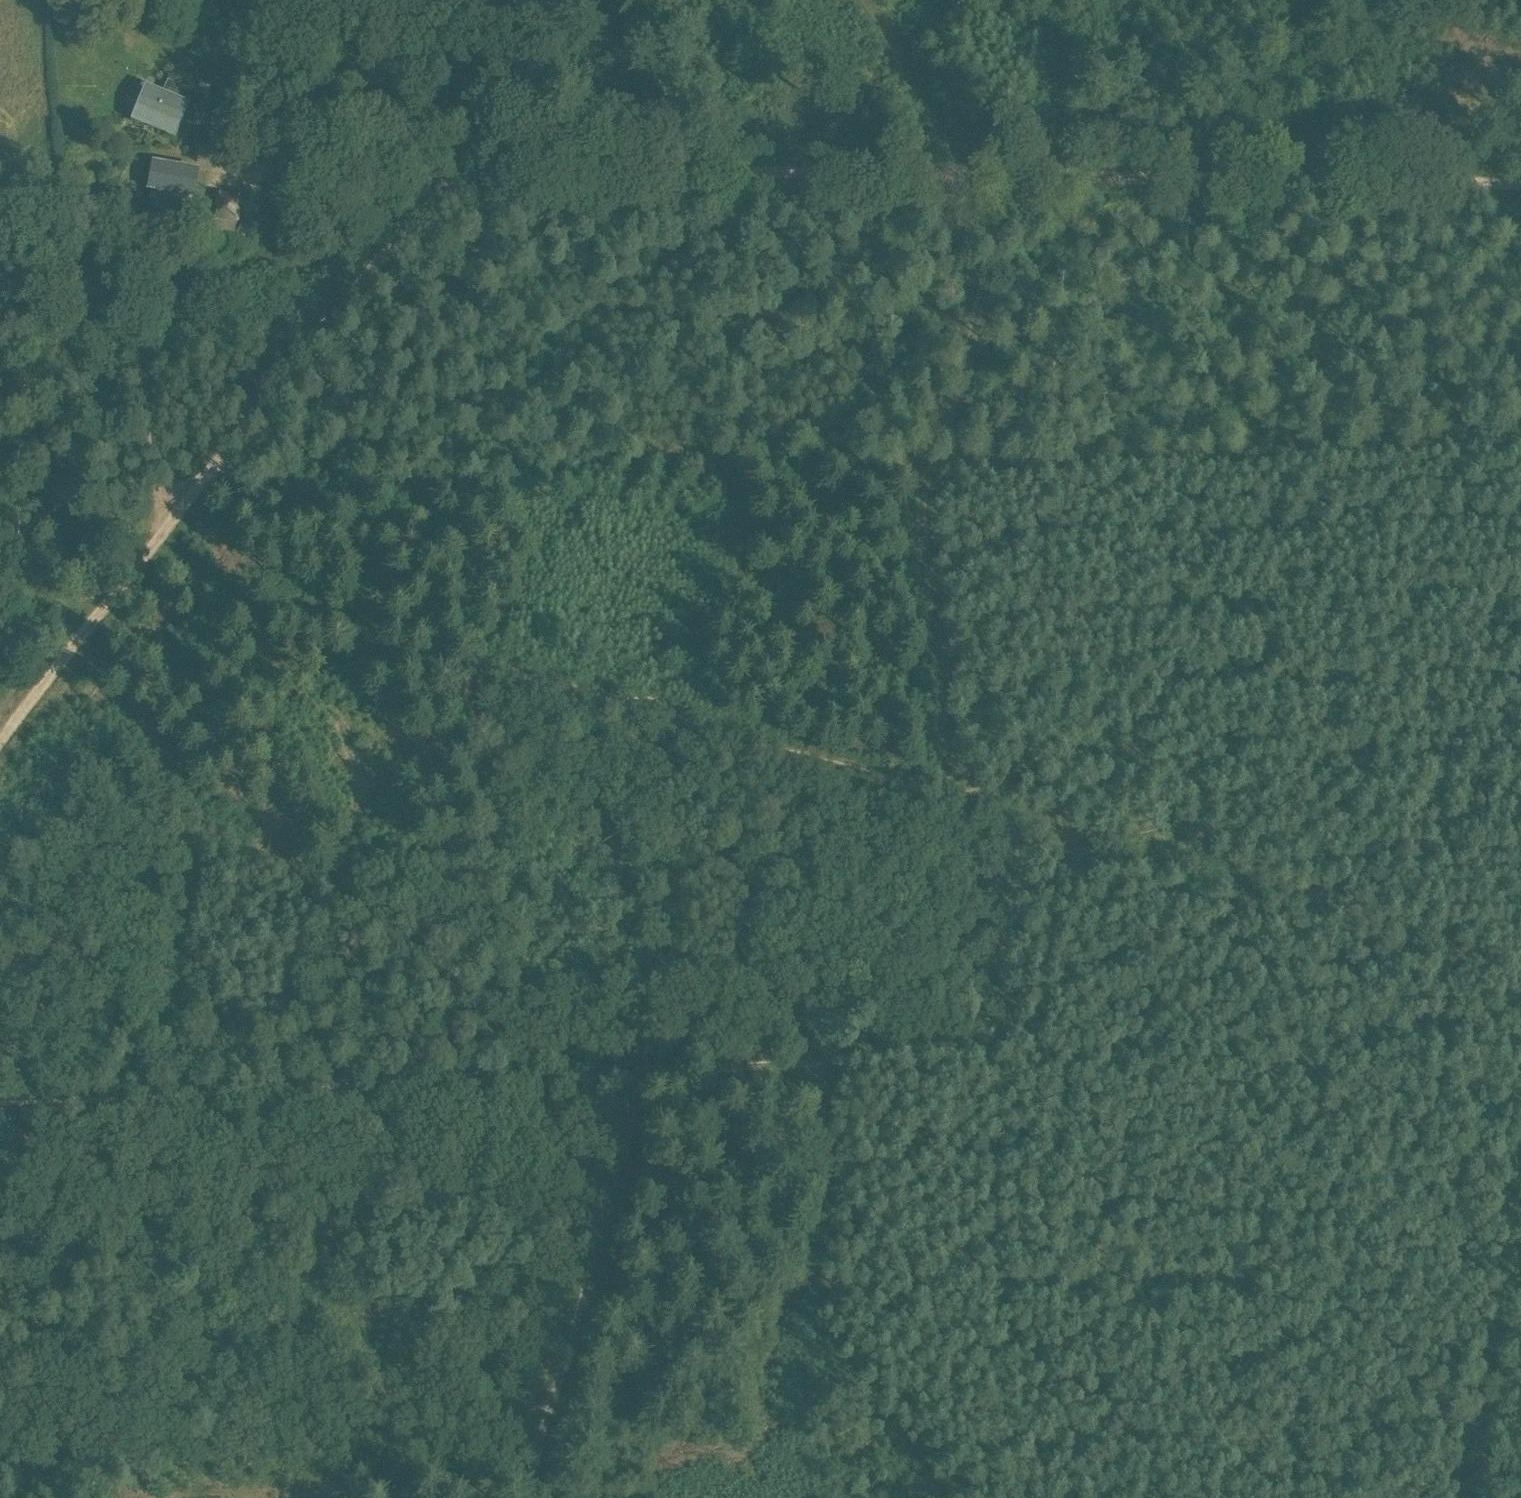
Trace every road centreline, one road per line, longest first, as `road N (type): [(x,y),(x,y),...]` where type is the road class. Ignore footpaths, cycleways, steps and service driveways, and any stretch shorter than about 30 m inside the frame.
road 1 (track): [(448,172),(1520,171)]
road 2 (track): [(880,0),(928,85),(984,158),(1010,175),(930,519),(930,722),(942,786)]
road 3 (track): [(0,747),(111,593),(448,172)]
road 4 (track): [(168,525),(138,399),(141,244),(135,220),(114,203),(0,190)]
road 5 (track): [(439,1074),(0,1095)]
road 6 (track): [(448,172),(219,168)]
road 7 (track): [(448,172),(564,0)]

